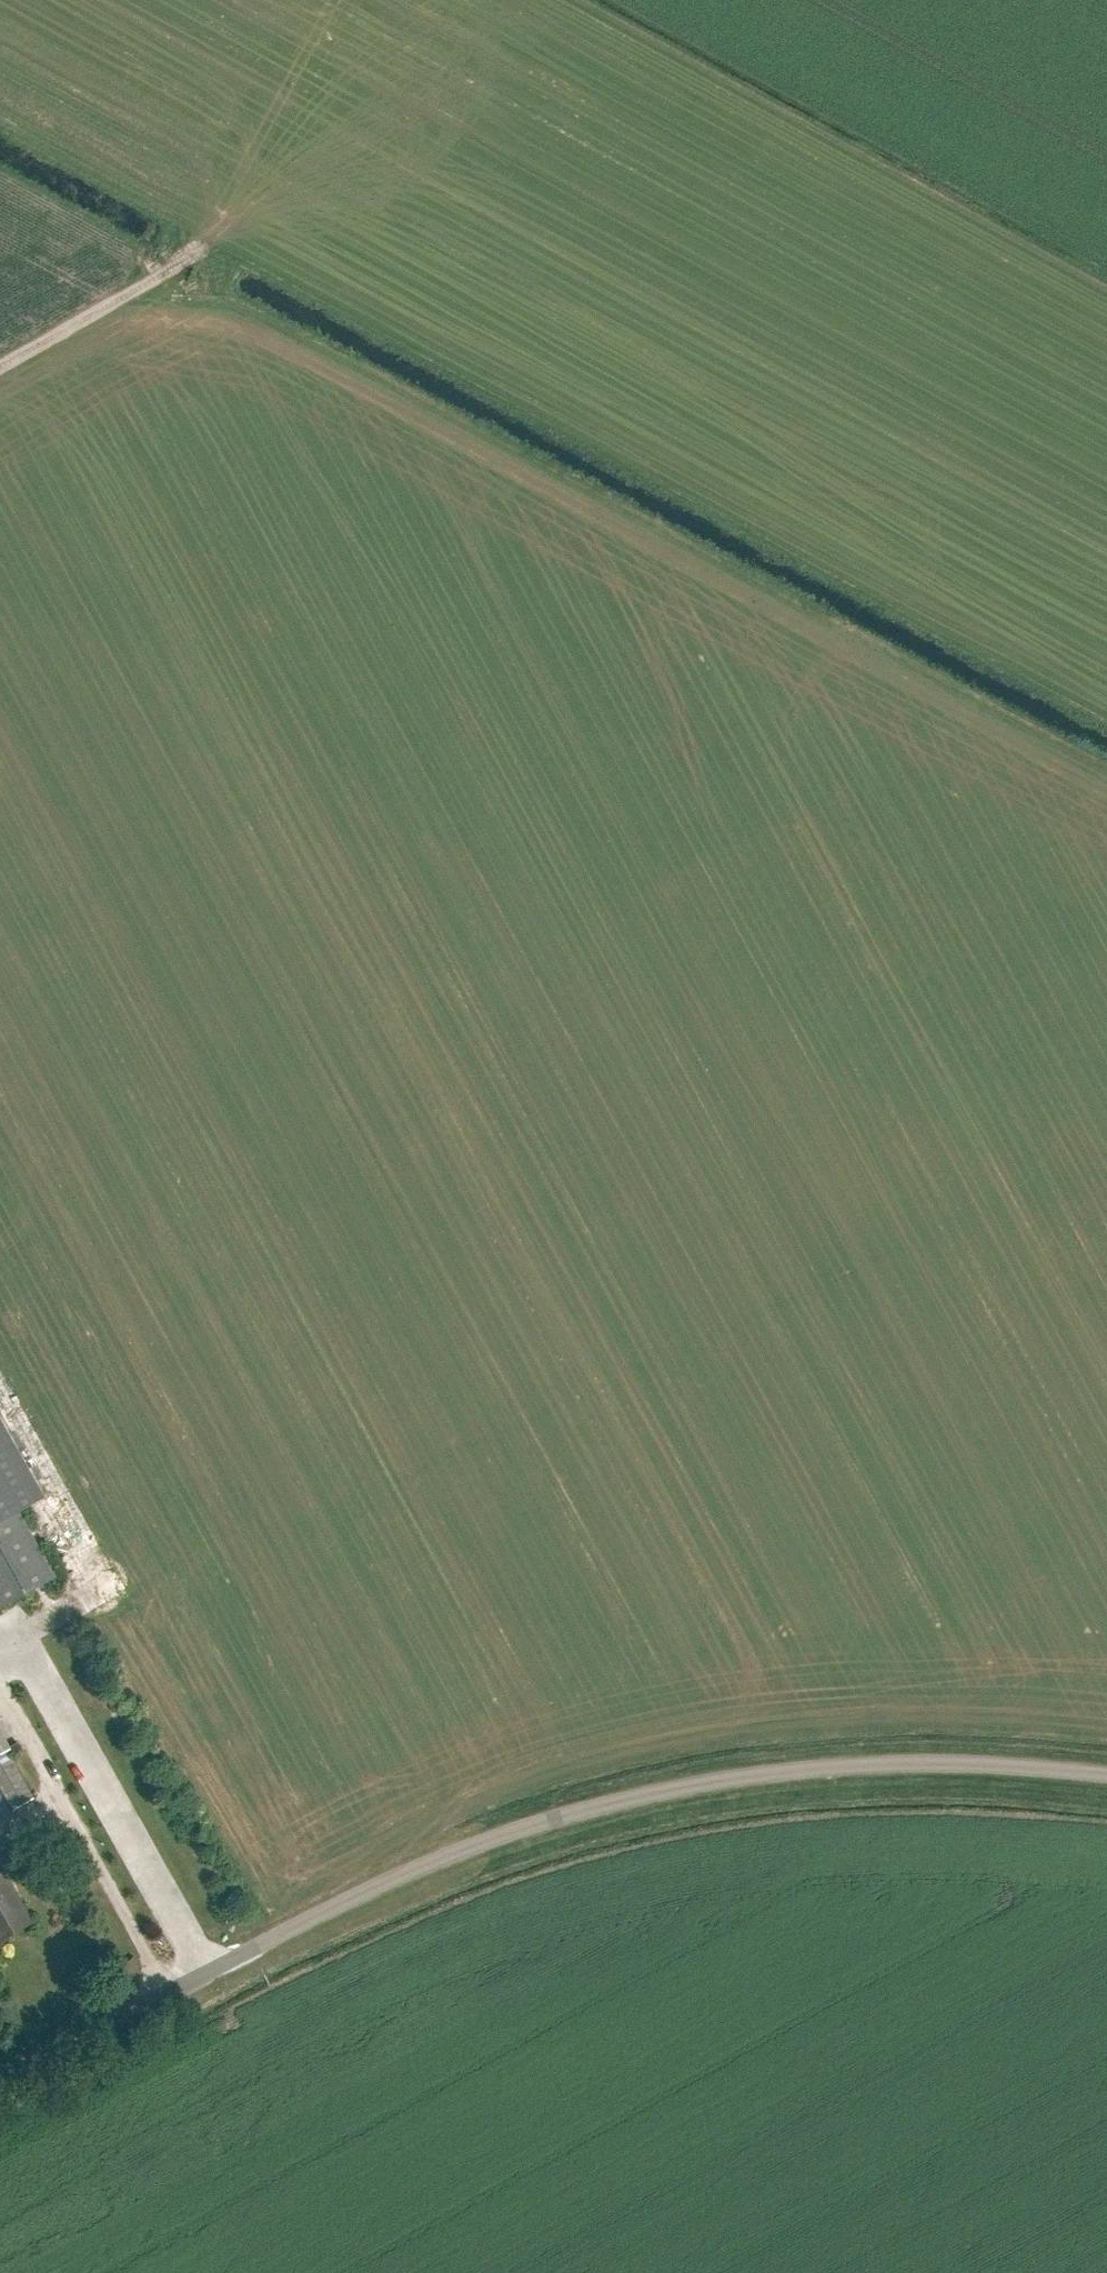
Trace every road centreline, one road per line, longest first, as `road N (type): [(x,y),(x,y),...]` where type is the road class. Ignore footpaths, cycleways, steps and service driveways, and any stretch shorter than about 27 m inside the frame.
road 1 (unclassified): [(0,2080),(369,1889),(528,1826),(633,1797),(811,1768),(957,1762),(1106,1773)]

